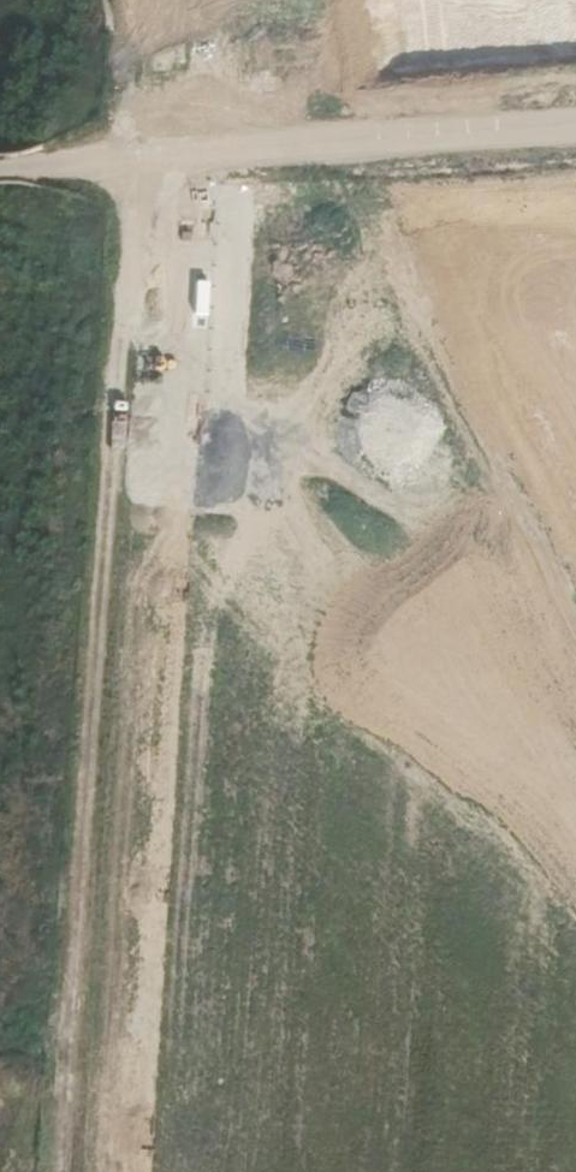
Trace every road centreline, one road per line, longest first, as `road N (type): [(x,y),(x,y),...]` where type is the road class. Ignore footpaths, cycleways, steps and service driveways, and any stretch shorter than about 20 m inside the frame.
road 1 (track): [(273,0),(248,148),(201,971),(242,1171)]
road 2 (track): [(155,156),(133,242),(81,953),(92,1017),(160,1100),(177,1129),(181,1171)]
road 3 (unclassified): [(575,126),(0,166)]
road 4 (track): [(510,913),(205,900)]
road 5 (track): [(213,1030),(117,1094),(104,1135)]

